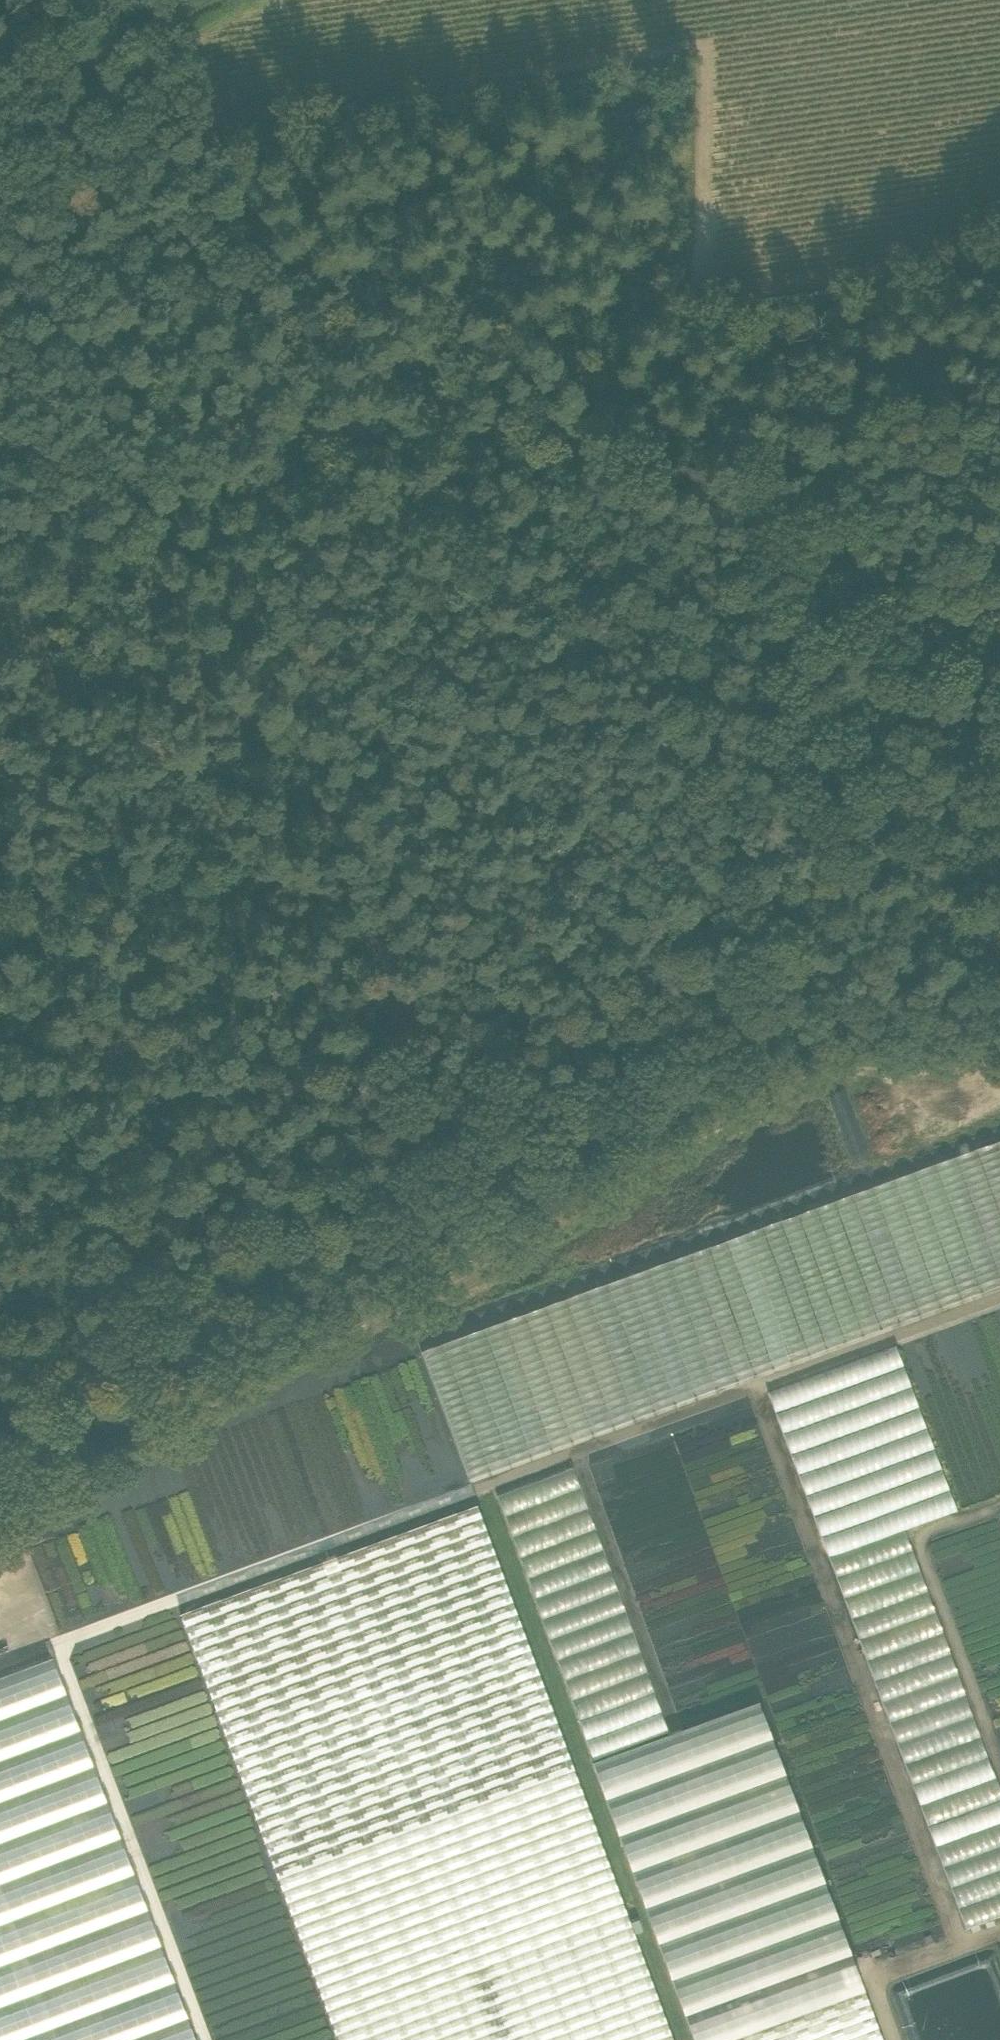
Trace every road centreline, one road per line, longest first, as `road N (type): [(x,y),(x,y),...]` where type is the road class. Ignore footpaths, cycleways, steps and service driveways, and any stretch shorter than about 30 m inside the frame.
road 1 (track): [(0,105),(207,0)]

